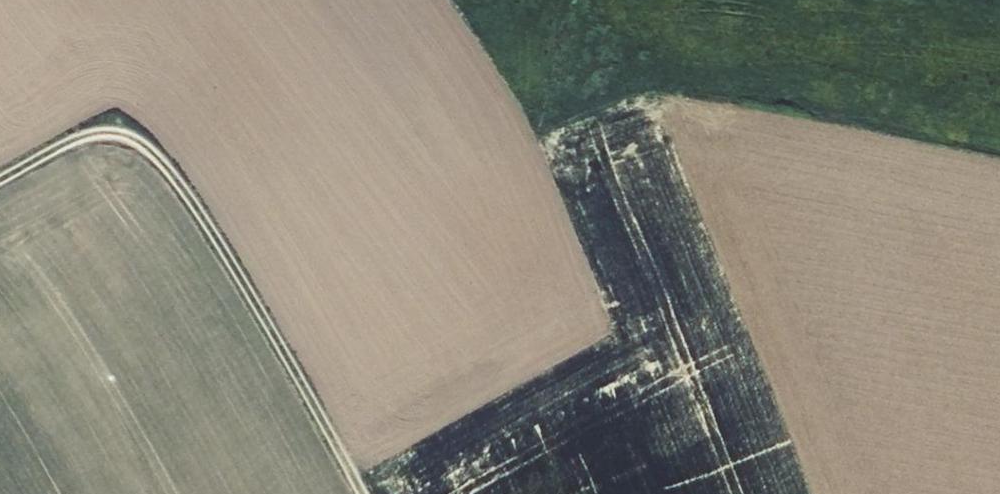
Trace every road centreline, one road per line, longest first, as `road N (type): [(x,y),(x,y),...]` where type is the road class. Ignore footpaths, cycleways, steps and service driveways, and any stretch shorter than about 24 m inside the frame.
road 1 (track): [(360,493),(266,315),(171,171),(141,149),(101,137),(0,182)]

